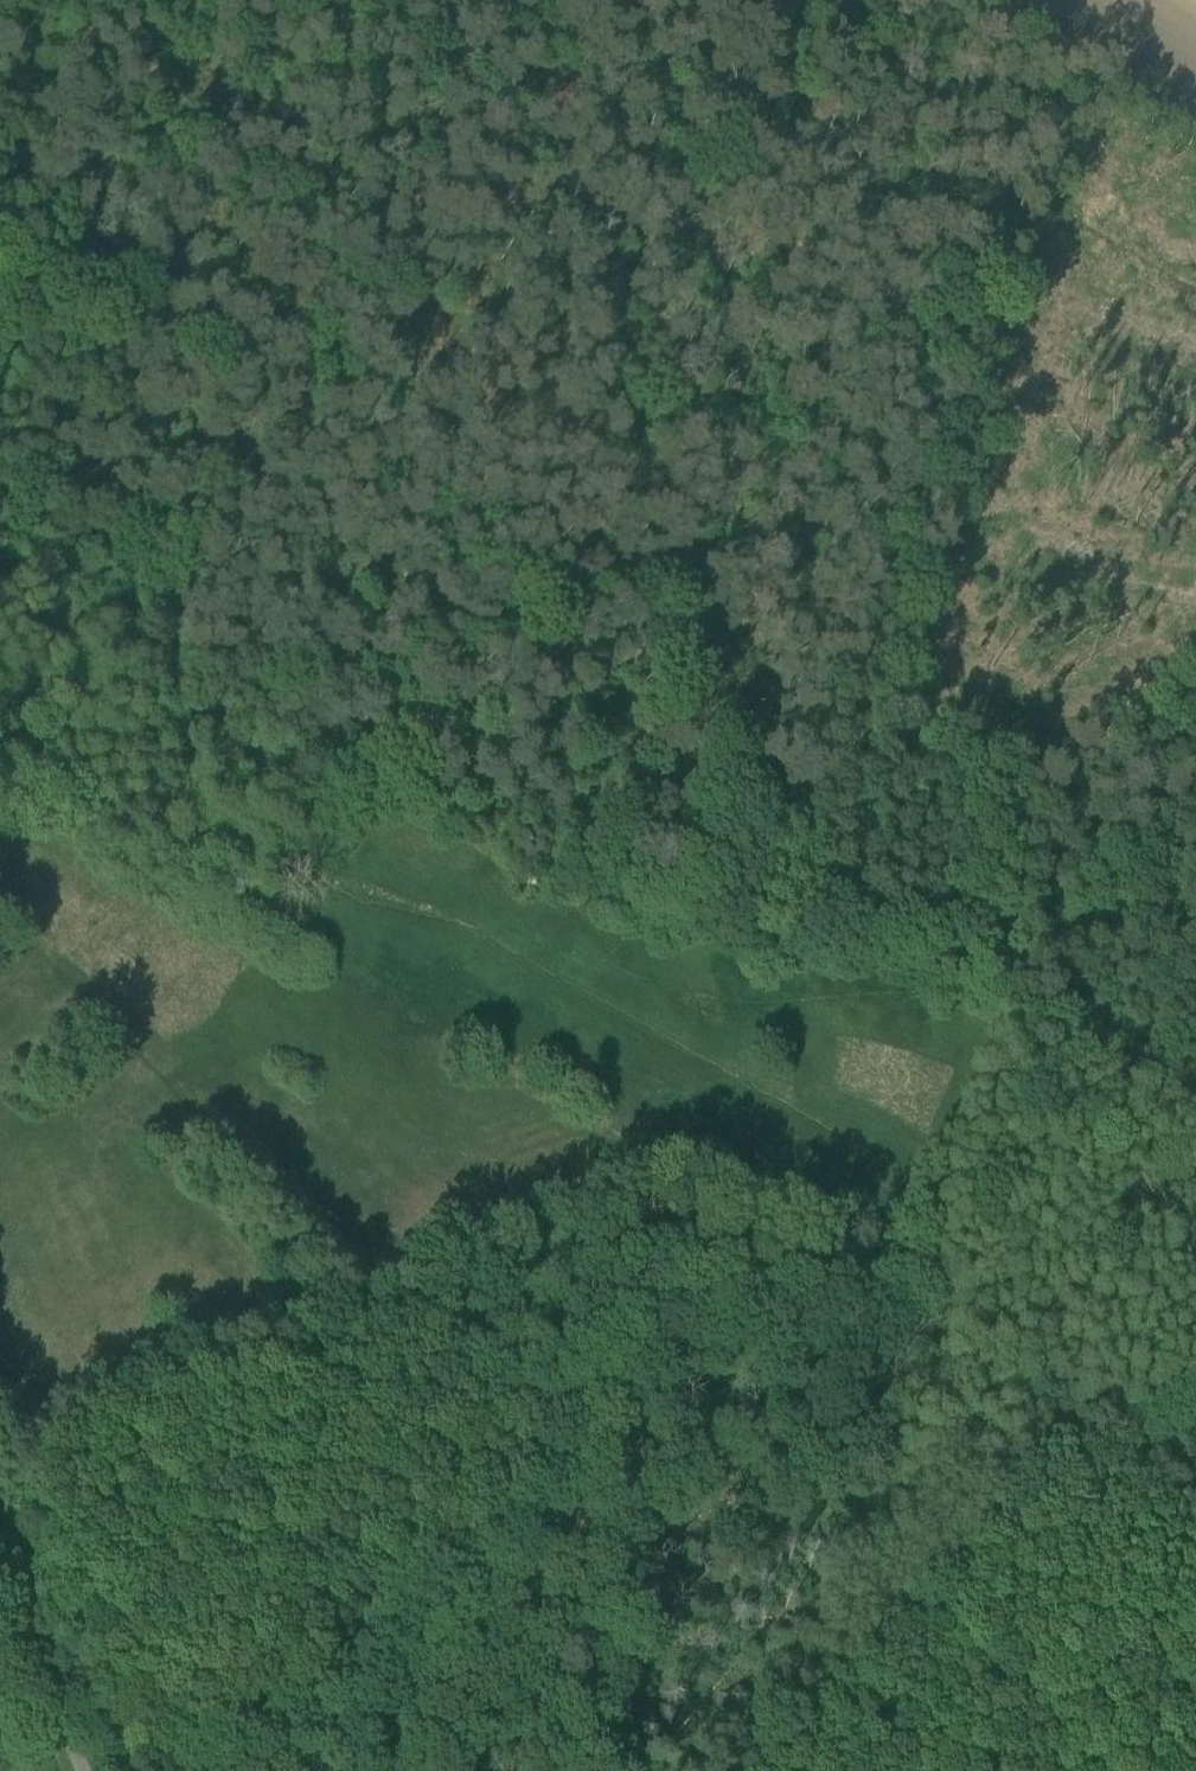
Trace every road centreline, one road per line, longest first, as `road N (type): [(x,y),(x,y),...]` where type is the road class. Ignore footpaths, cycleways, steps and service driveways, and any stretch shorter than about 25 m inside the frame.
road 1 (track): [(0,1574),(84,1770)]

